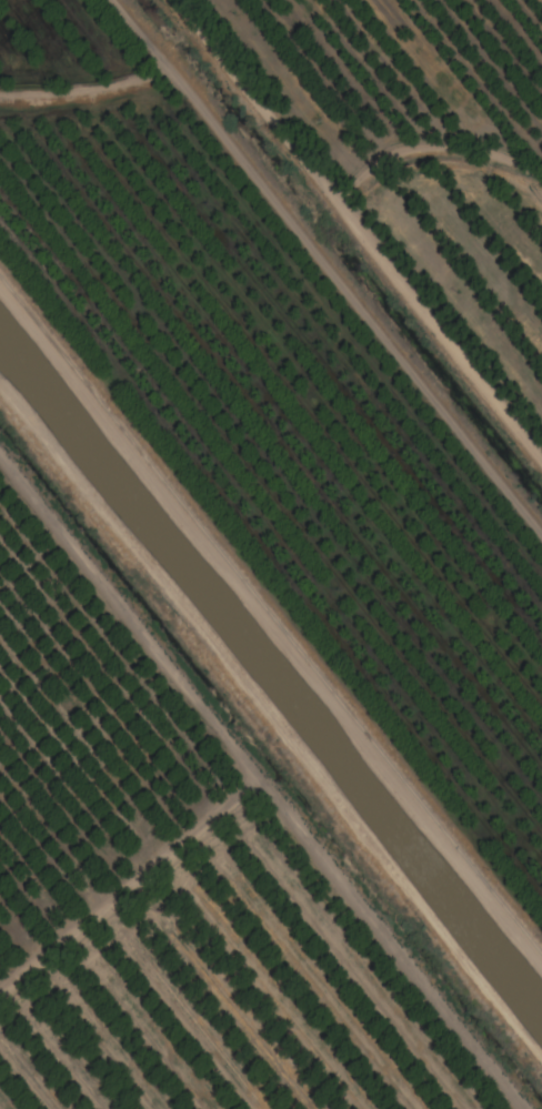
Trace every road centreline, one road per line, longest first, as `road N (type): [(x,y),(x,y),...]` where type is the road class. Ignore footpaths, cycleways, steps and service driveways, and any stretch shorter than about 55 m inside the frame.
road 1 (track): [(0,390),(541,1067)]
road 2 (residential): [(541,966),(0,289)]
road 3 (track): [(517,1108),(0,457)]

